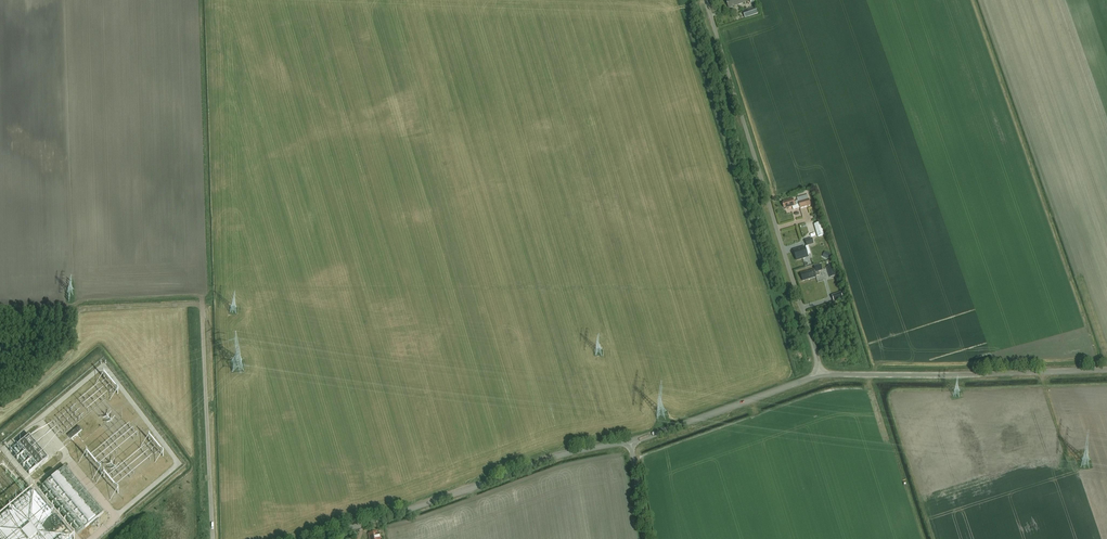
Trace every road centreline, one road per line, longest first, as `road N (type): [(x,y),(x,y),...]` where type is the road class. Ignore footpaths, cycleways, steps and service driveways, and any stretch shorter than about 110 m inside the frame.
road 1 (unclassified): [(821,375),(705,0)]
road 2 (residential): [(634,441),(536,463),(319,538)]
road 3 (residential): [(821,375),(1106,371)]
road 4 (residential): [(634,441),(821,375)]

